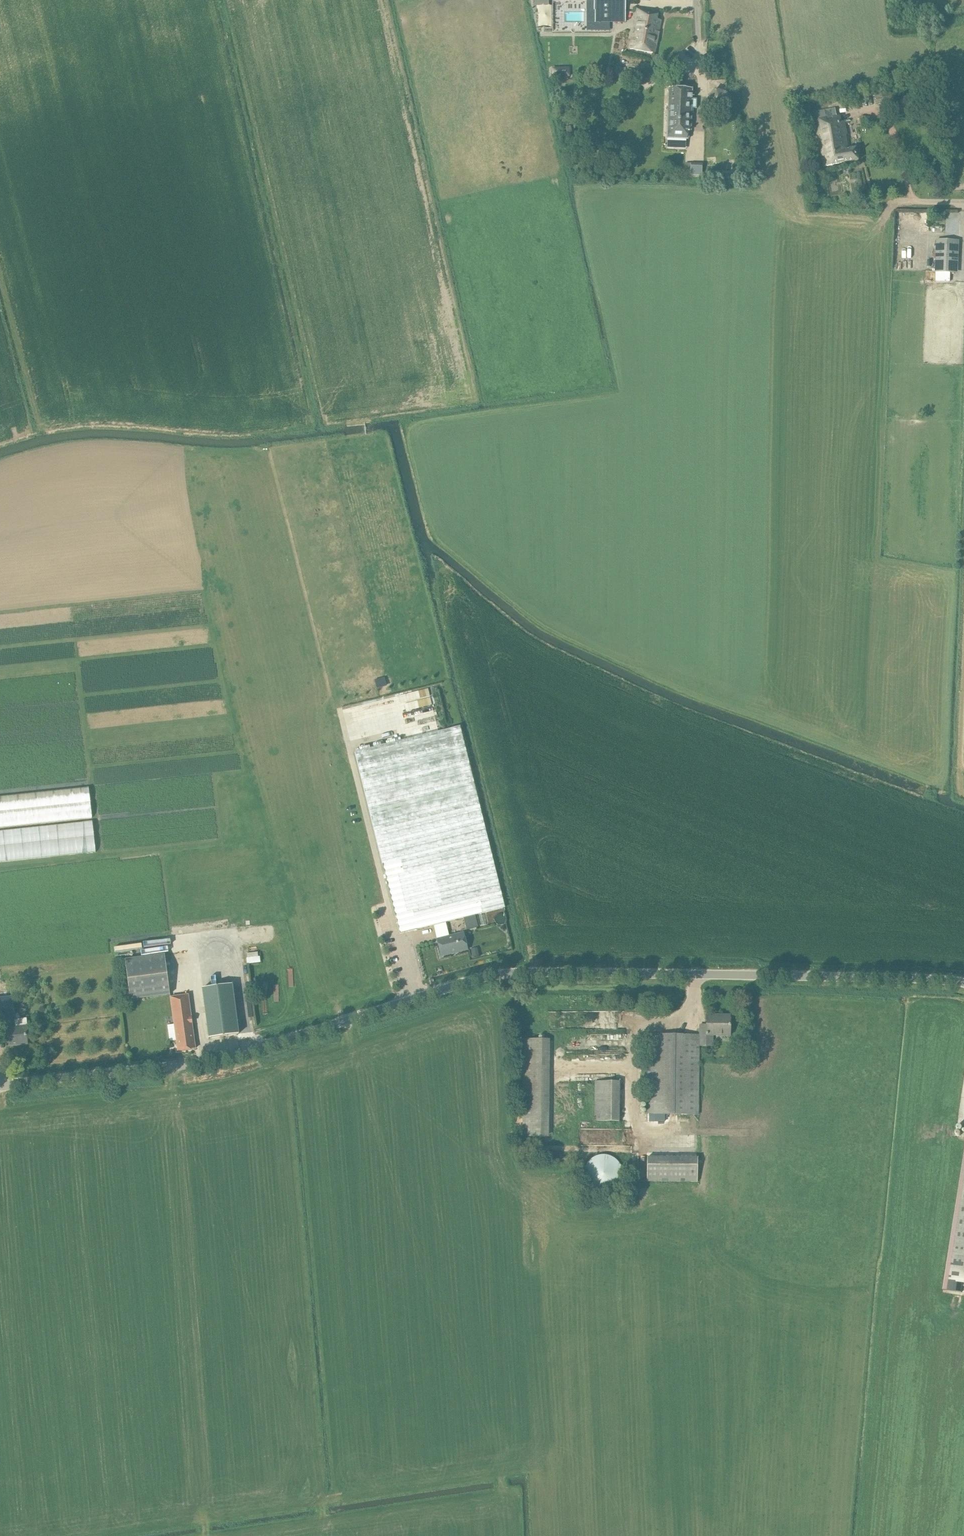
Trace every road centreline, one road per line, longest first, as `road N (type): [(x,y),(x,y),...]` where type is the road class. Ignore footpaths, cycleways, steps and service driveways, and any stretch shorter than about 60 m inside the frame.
road 1 (unclassified): [(0,1087),(205,1065),(501,977),(963,983)]

